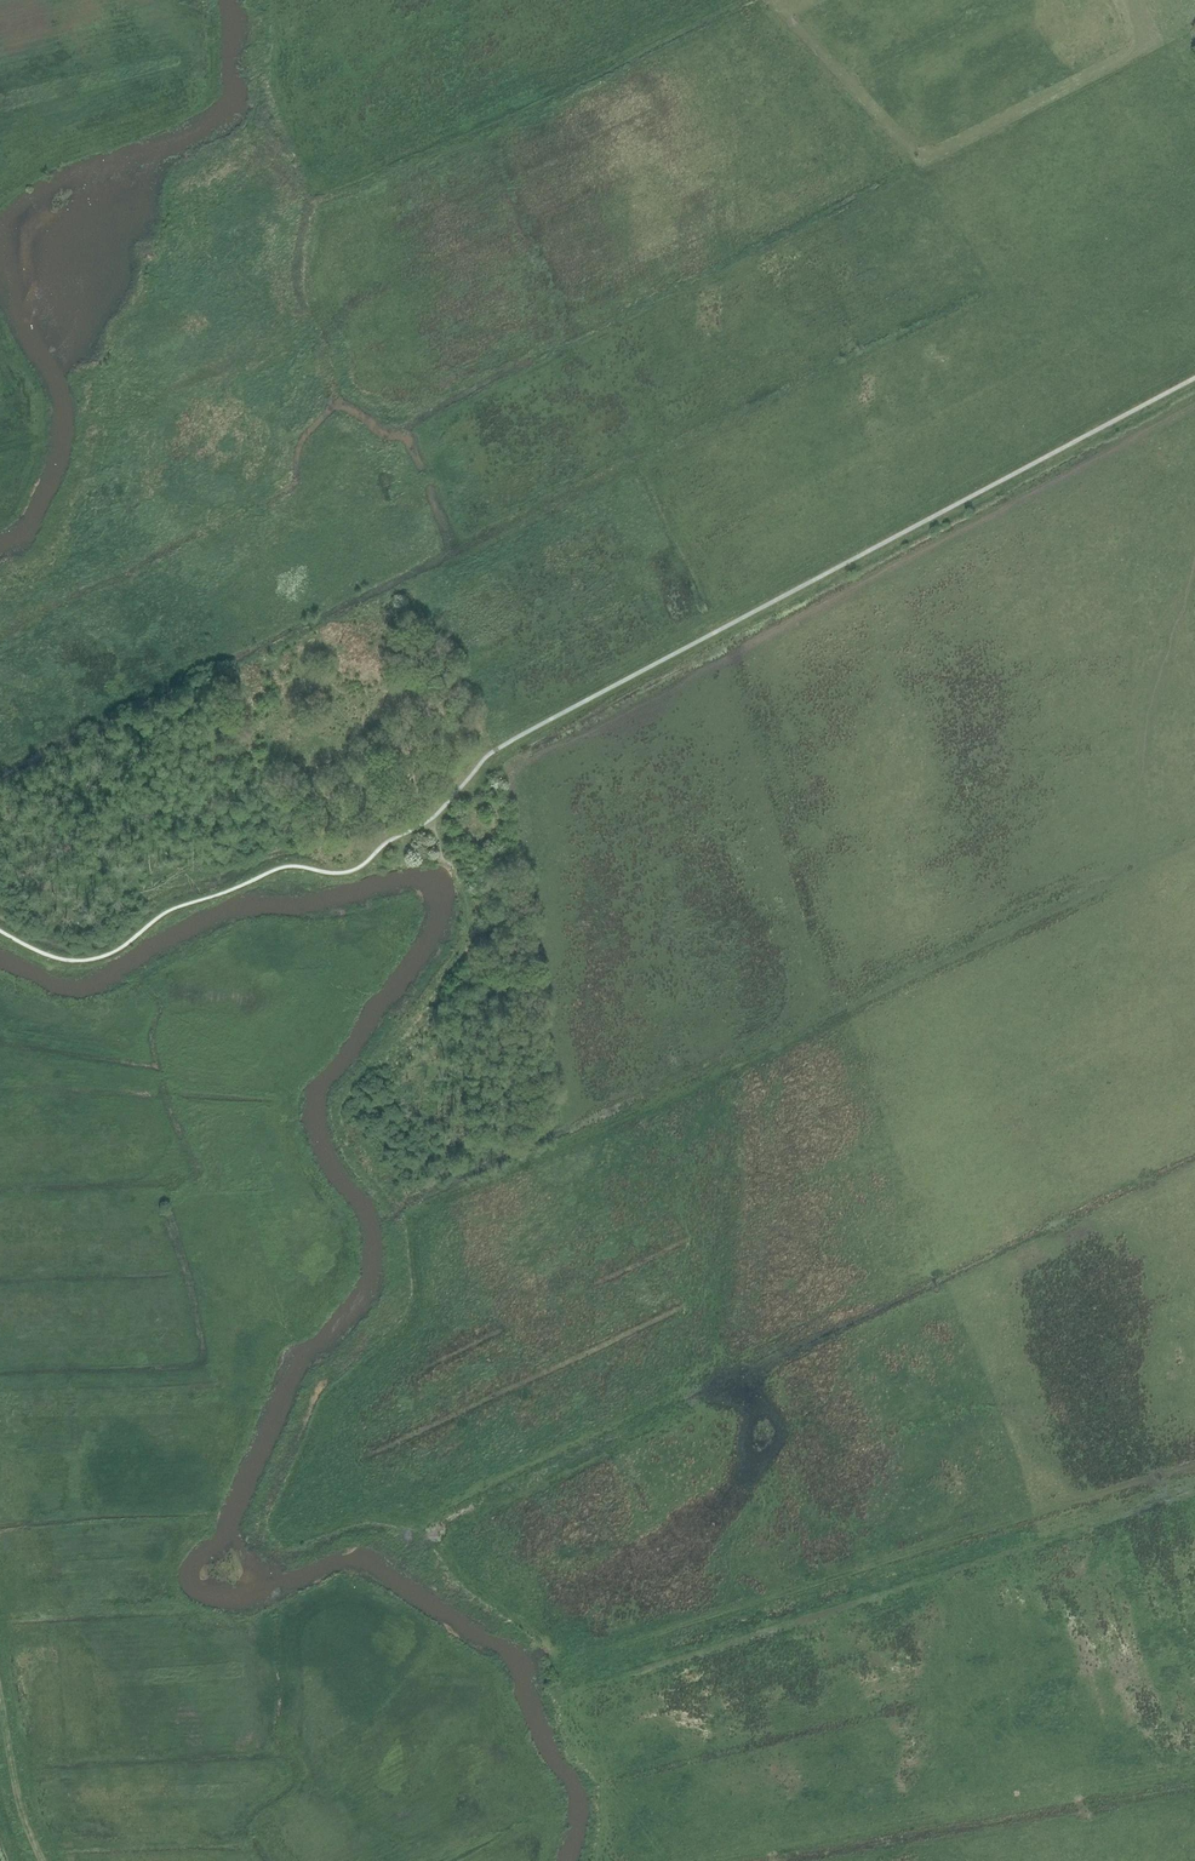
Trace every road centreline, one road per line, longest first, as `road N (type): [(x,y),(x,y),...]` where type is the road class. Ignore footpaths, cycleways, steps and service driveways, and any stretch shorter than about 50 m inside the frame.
road 1 (track): [(60,1860),(30,1783),(0,1617)]

